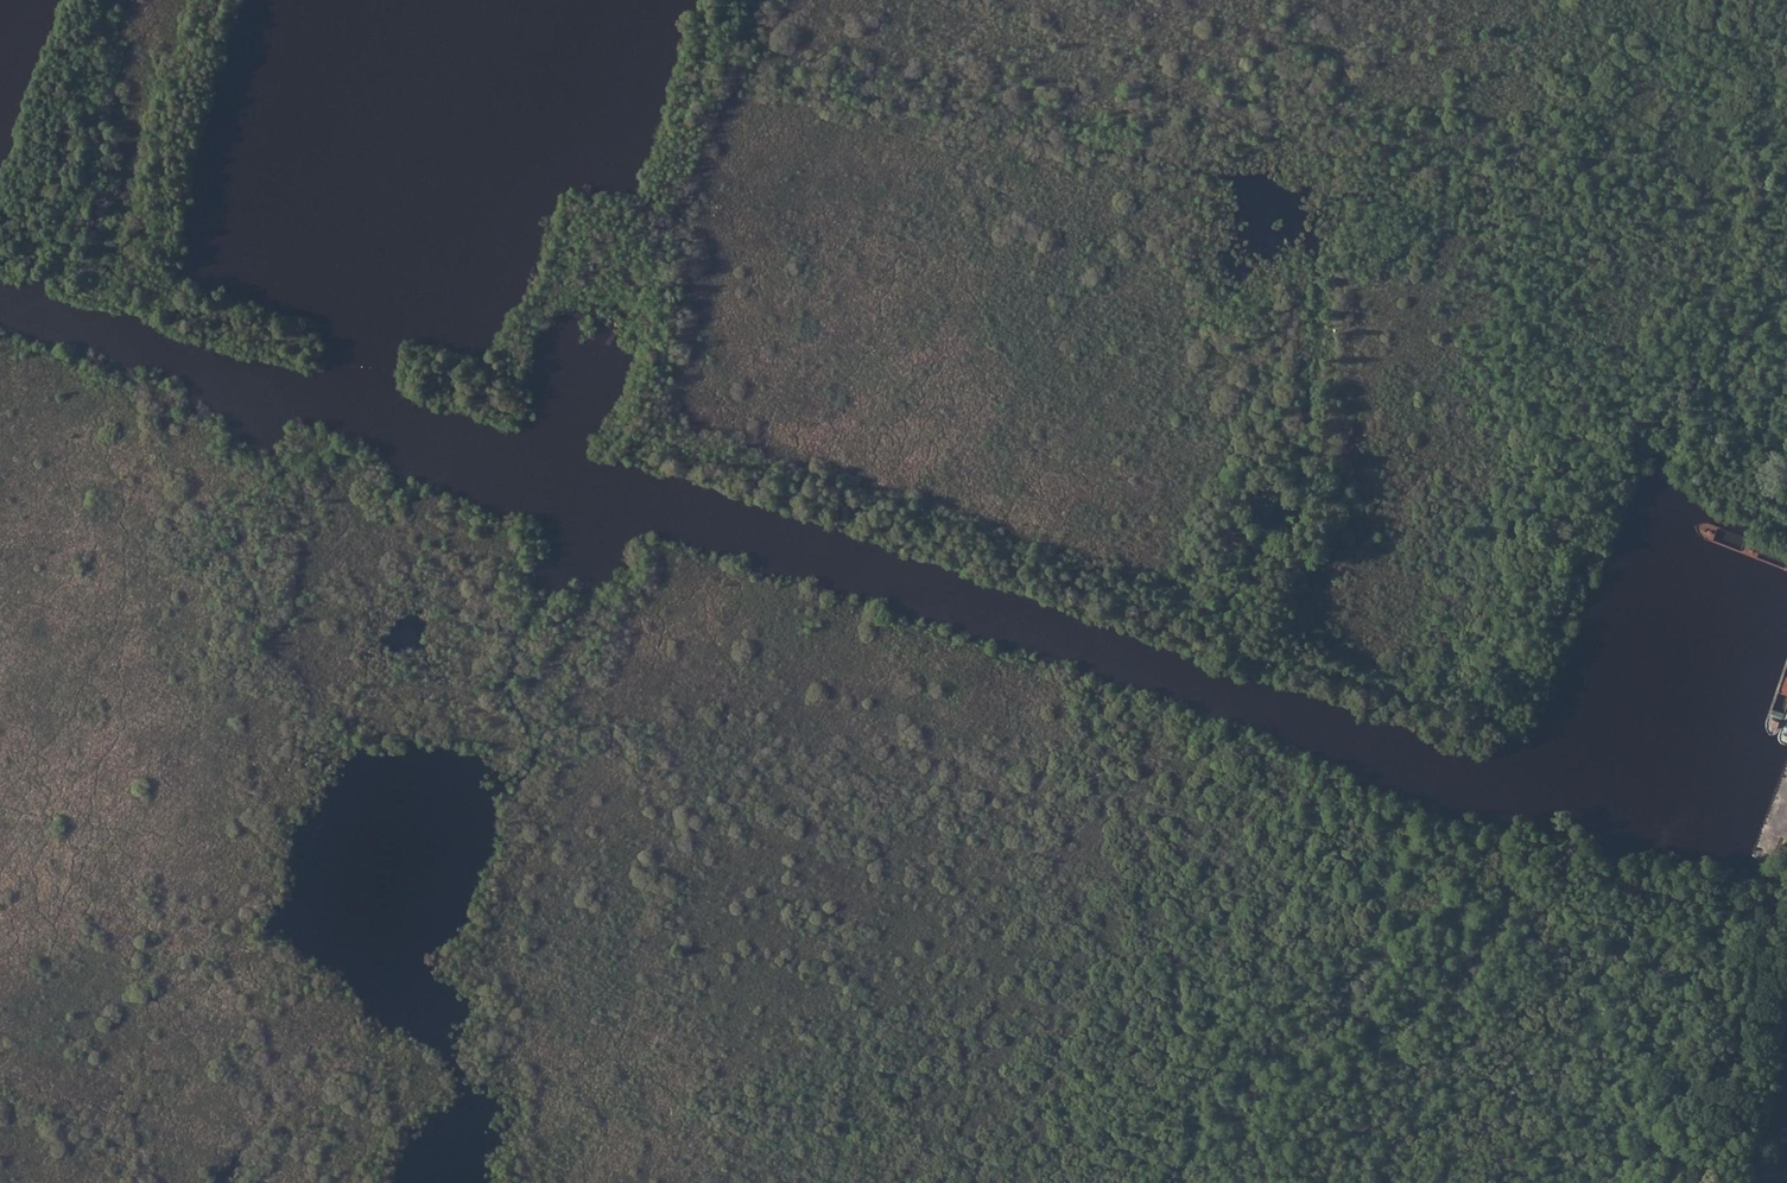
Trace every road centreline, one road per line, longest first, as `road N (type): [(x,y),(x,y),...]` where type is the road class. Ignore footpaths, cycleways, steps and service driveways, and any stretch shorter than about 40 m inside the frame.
road 1 (track): [(1747,1182),(1786,1047)]

